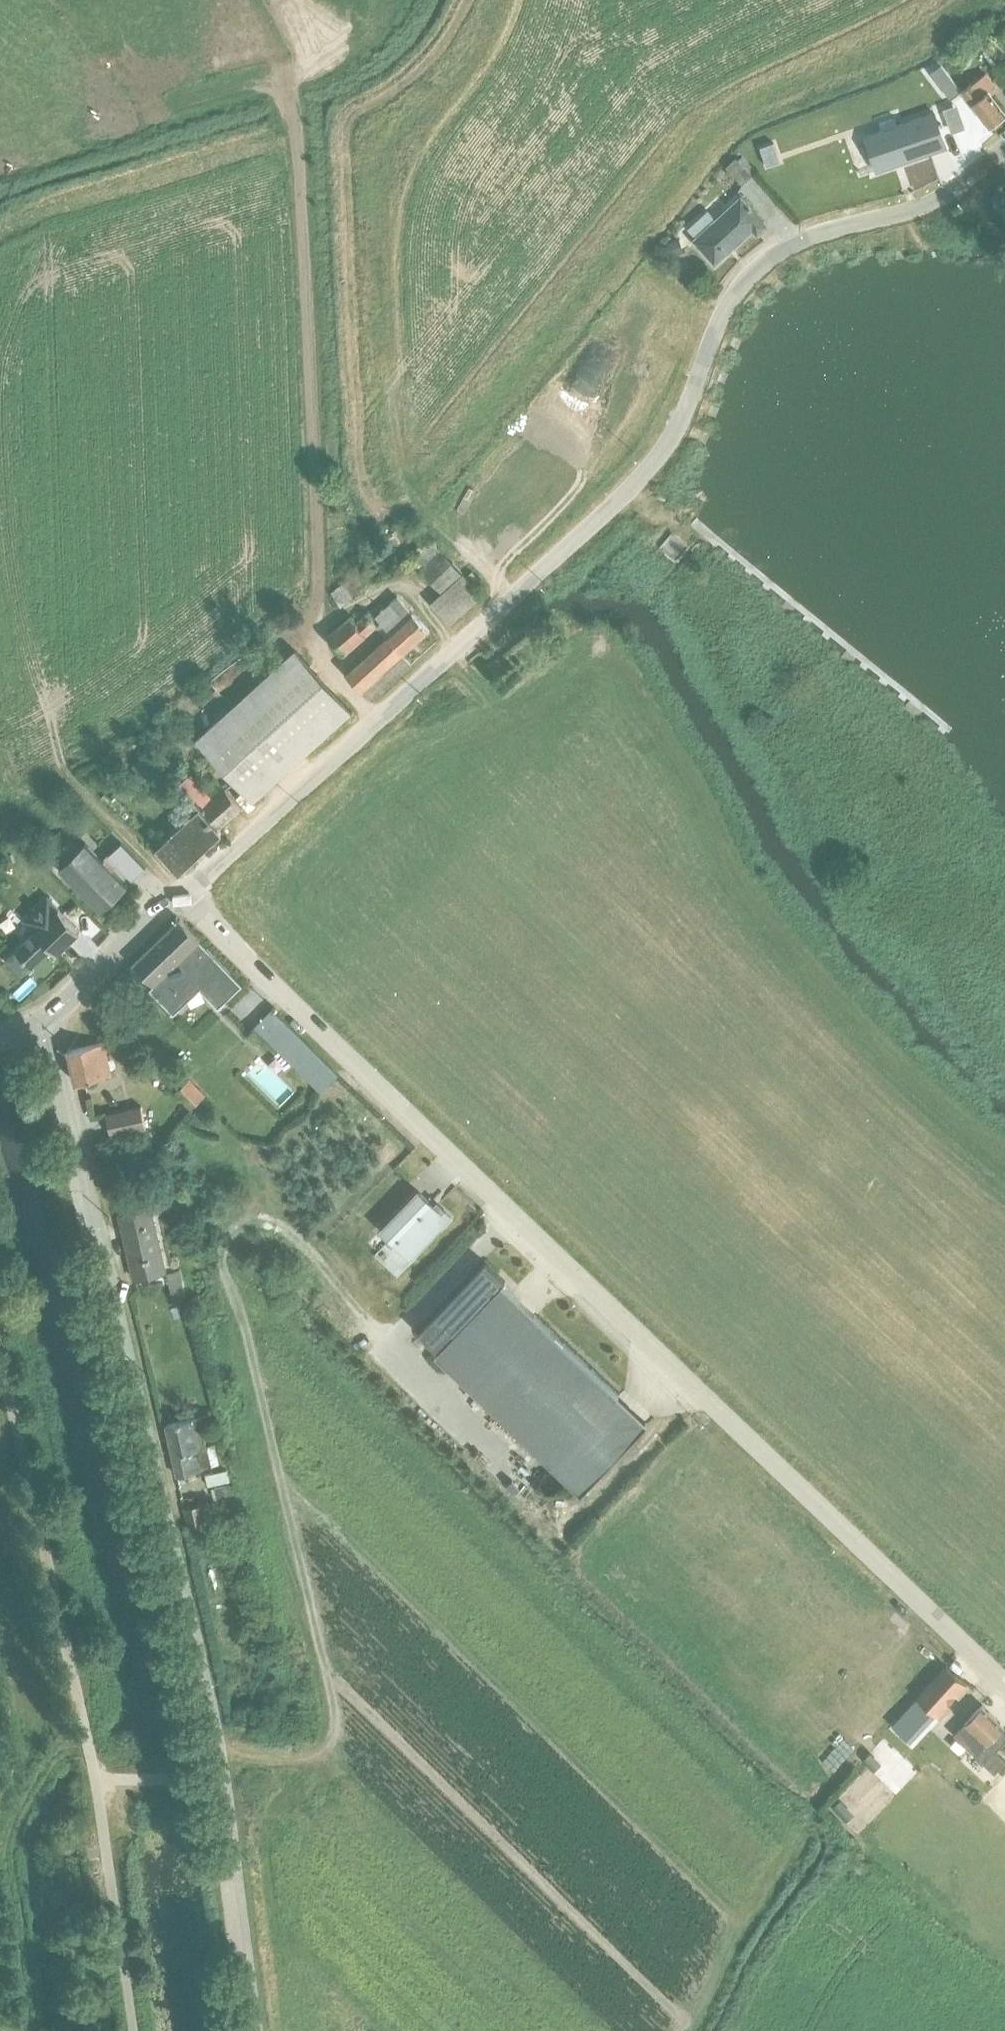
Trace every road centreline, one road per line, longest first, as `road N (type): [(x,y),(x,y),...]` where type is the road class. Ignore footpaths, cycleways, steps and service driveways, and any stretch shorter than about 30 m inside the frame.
road 1 (unclassified): [(176,896),(635,487),(670,447),(737,293),(771,260),(810,239),(938,200),(1004,146)]
road 2 (tertiary): [(1004,1687),(176,896)]
road 3 (tertiary): [(43,1028),(127,1346),(218,1780)]
road 4 (unclassified): [(0,1362),(97,1780)]
road 5 (tertiary): [(218,1780),(253,2030)]
road 6 (unclassified): [(97,1780),(132,2030)]
road 7 (tertiary): [(43,1028),(176,896)]
road 8 (unclassified): [(97,1780),(218,1780)]

